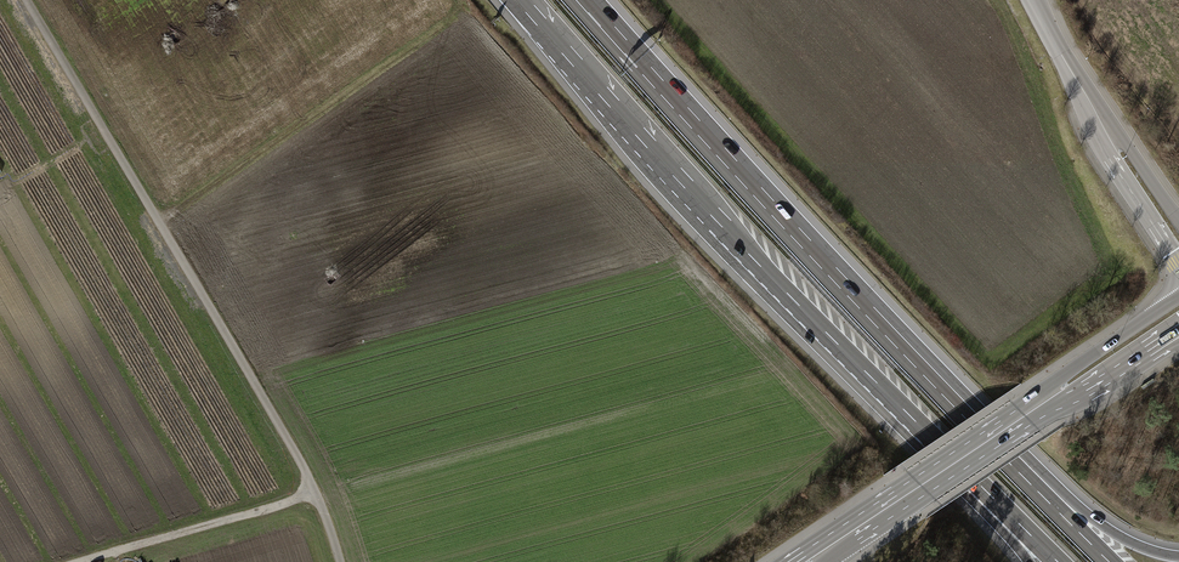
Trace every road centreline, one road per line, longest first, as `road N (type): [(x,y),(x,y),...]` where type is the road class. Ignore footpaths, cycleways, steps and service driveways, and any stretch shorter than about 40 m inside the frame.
road 1 (motorway): [(522,0),(803,315),(987,499)]
road 2 (track): [(26,0),(303,466),(340,561)]
road 3 (motorway): [(969,414),(584,0)]
road 4 (secondary): [(1178,296),(788,557)]
road 5 (secondary): [(827,561),(1141,353)]
road 6 (motorway): [(1178,555),(1097,521),(969,414)]
road 7 (track): [(100,561),(315,493)]
road 8 (motorway): [(1110,561),(969,414)]
road 9 (unclassified): [(1084,95),(1092,131),(1178,266)]
road 10 (unclassified): [(1178,219),(1084,95)]

